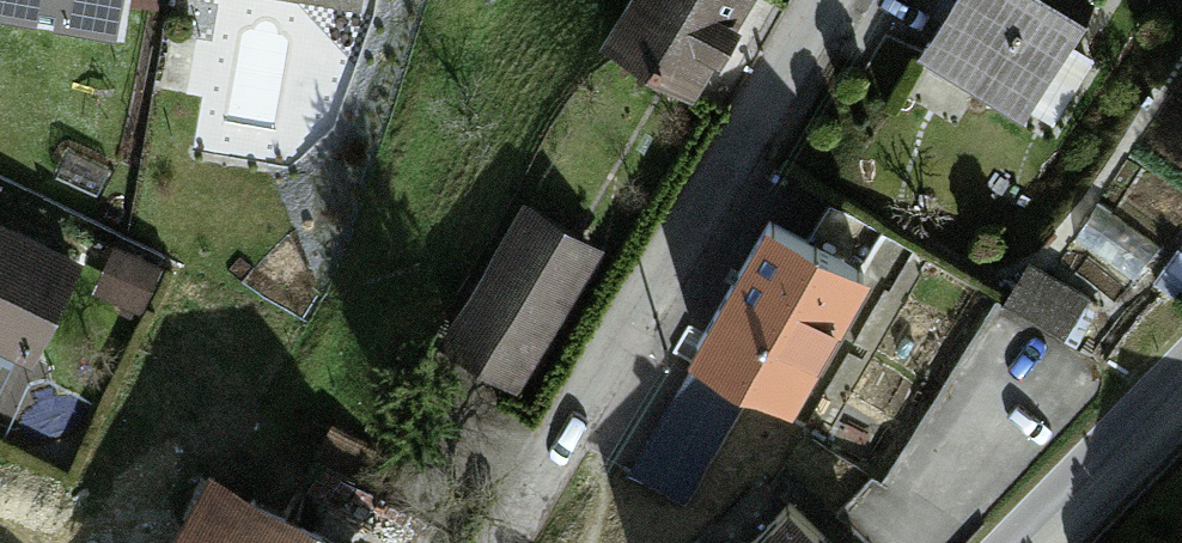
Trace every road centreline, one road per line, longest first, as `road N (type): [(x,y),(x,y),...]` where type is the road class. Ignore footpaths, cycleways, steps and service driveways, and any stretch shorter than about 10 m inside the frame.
road 1 (residential): [(499,542),(830,0)]
road 2 (tertiary): [(1041,542),(1181,399)]

